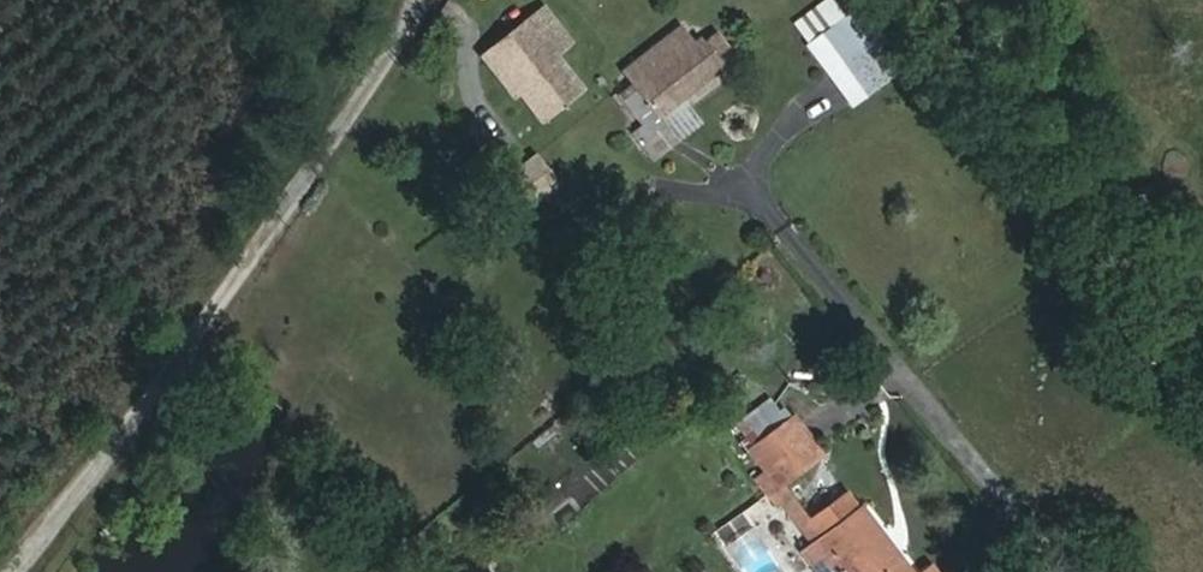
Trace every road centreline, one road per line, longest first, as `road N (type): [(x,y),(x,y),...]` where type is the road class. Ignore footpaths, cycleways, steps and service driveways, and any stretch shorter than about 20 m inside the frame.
road 1 (track): [(21,571),(146,408),(418,0)]
road 2 (residential): [(1069,571),(749,186),(795,120),(823,98)]

